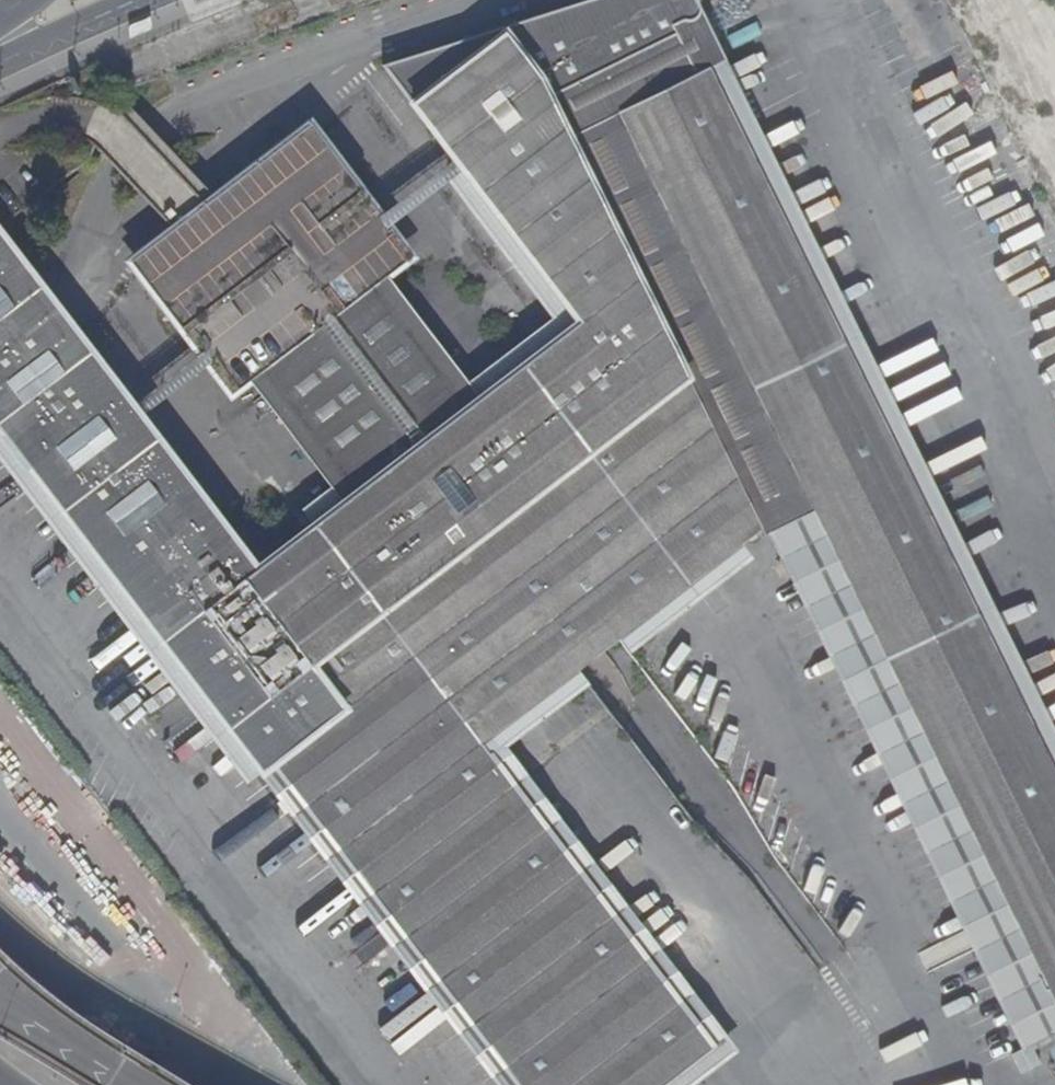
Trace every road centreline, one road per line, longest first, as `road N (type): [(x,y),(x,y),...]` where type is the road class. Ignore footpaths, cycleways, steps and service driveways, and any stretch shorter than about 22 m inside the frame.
road 1 (primary): [(0,63),(141,0)]

